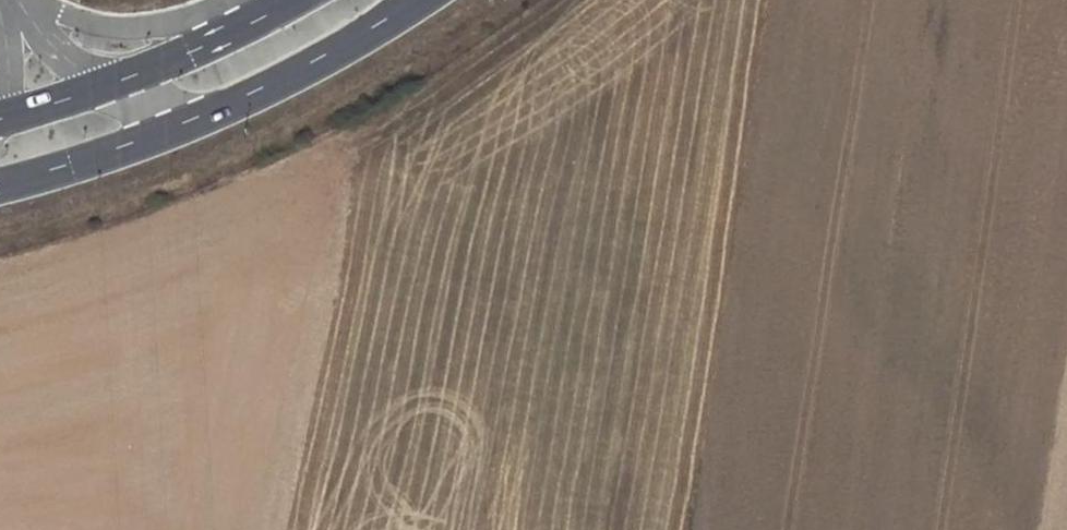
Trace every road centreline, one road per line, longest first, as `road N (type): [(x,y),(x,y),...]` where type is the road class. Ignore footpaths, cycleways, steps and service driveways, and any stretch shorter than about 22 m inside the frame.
road 1 (primary): [(0,184),(189,122),(318,60),(416,0)]
road 2 (primary): [(295,0),(189,53),(0,119)]

